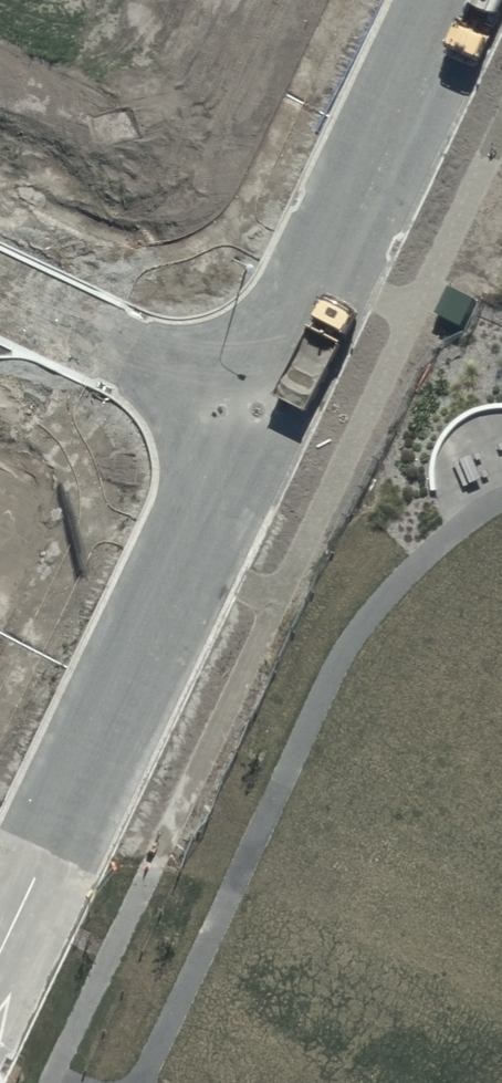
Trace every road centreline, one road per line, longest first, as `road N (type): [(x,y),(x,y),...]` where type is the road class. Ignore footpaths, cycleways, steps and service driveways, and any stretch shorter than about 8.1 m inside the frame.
road 1 (residential): [(66,824),(261,410)]
road 2 (residential): [(261,410),(455,0)]
road 3 (residential): [(0,288),(261,410)]
road 4 (residential): [(66,824),(0,960)]

